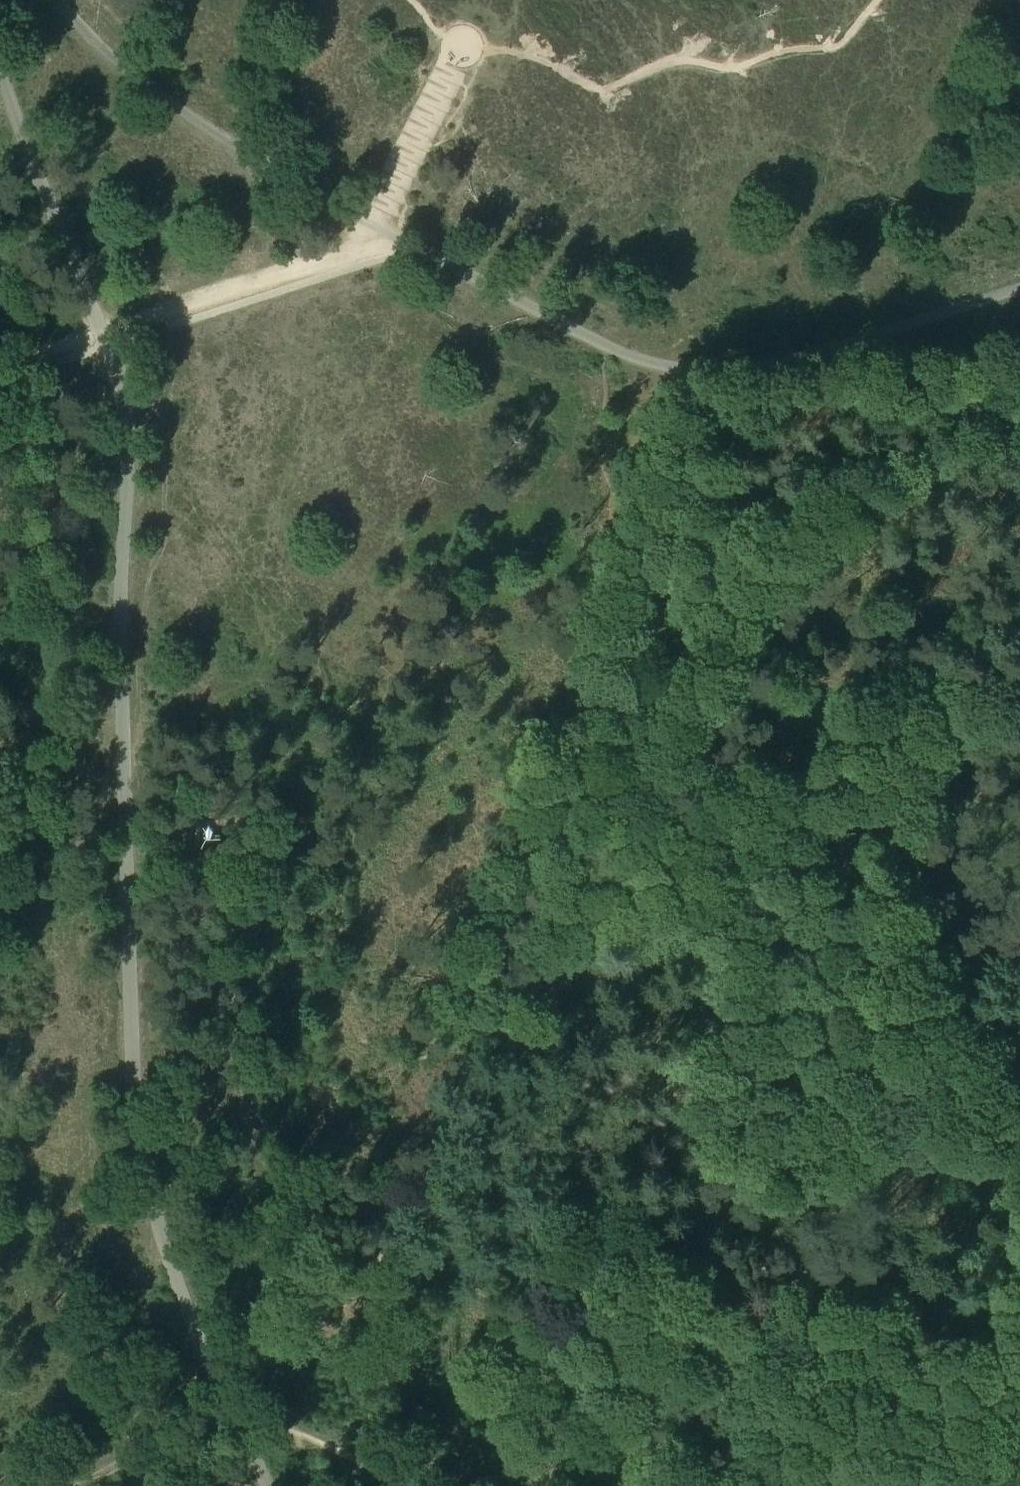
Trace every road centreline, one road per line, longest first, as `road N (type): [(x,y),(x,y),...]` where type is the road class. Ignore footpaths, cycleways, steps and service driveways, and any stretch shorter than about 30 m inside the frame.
road 1 (track): [(222,1389),(163,1241),(138,1114),(125,799),(130,454),(126,403),(108,347)]
road 2 (track): [(540,1029),(654,731),(732,587),(771,537),(834,487),(872,472),(935,455),(1019,454)]
road 3 (track): [(1019,287),(780,363),(695,370),(629,356),(415,247)]
road 4 (track): [(833,1485),(761,1449),(608,1315),(555,1239),(531,1136),(485,1123),(459,1126)]
road 5 (track): [(1019,685),(939,697),(885,716),(797,765),(597,919),(576,926)]
road 6 (track): [(415,247),(185,111),(122,64),(60,0)]
road 7 (track): [(103,334),(0,66)]
road 8 (track): [(1019,1374),(804,1470)]
road 9 (track): [(390,1485),(222,1389)]

